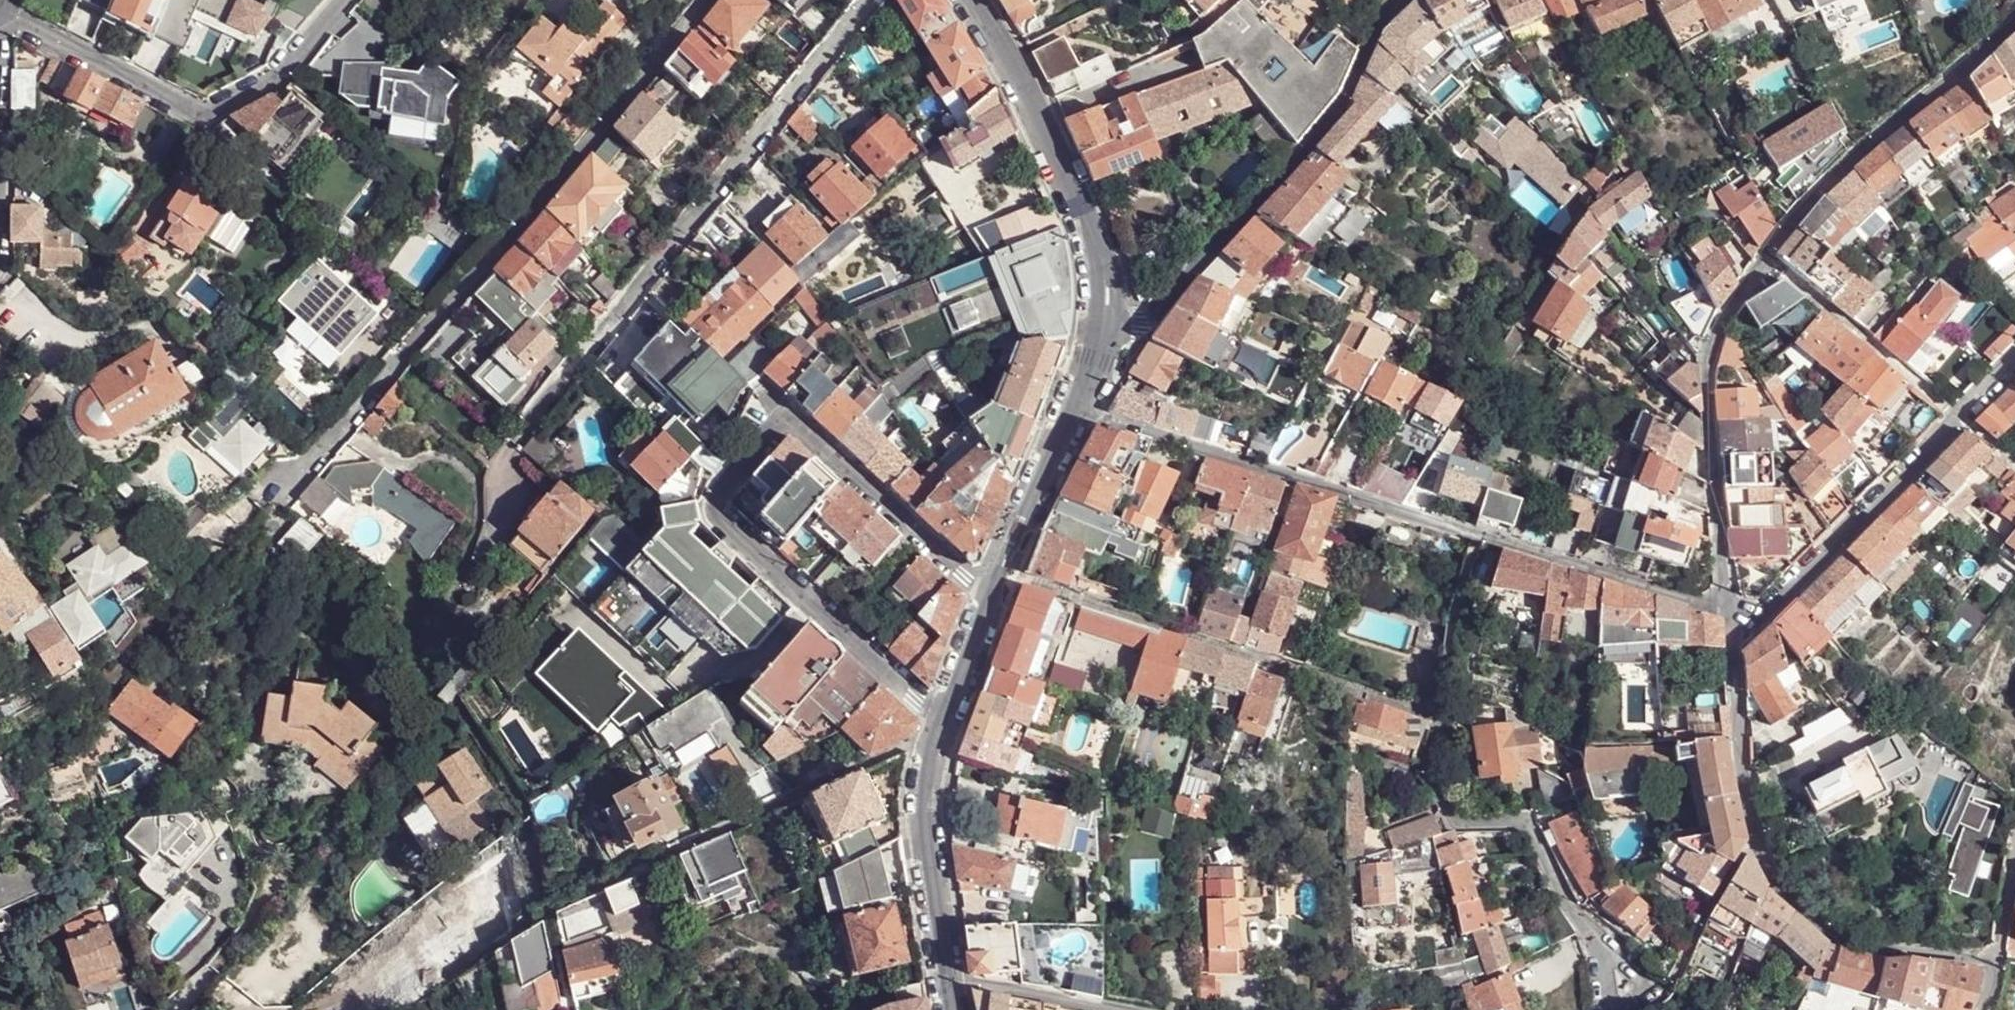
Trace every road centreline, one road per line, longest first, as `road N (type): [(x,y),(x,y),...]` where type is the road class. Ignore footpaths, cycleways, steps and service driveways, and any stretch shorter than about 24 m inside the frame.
road 1 (residential): [(2014,16),(1810,195),(1727,305),(1703,358),(1730,617)]
road 2 (residential): [(990,596),(801,426),(775,431),(721,497),(727,530),(942,721)]
road 3 (residential): [(1080,411),(1730,617)]
road 4 (residential): [(701,0),(544,192),(266,503)]
road 5 (residential): [(868,0),(511,442)]
road 6 (residential): [(1730,617),(1753,837),(1770,881),(1851,949),(1997,963)]
road 7 (residential): [(1395,0),(1343,100),(1151,321),(1108,330)]
road 8 (residential): [(348,0),(278,79),(211,115),(1,10)]
road 9 (residential): [(1730,617),(1766,613),(2014,361)]
road 10 (residential): [(968,0),(1014,73),(1085,220),(1105,281),(1108,330)]
road 11 (residential): [(1594,932),(1567,902),(1528,820),(1456,823),(1424,768),(1437,719)]
road 12 (residential): [(942,721),(924,823),(948,982)]
road 13 (residential): [(1080,411),(990,596)]
road 14 (residential): [(948,982),(1097,1009)]
road 15 (residential): [(990,596),(942,721)]

